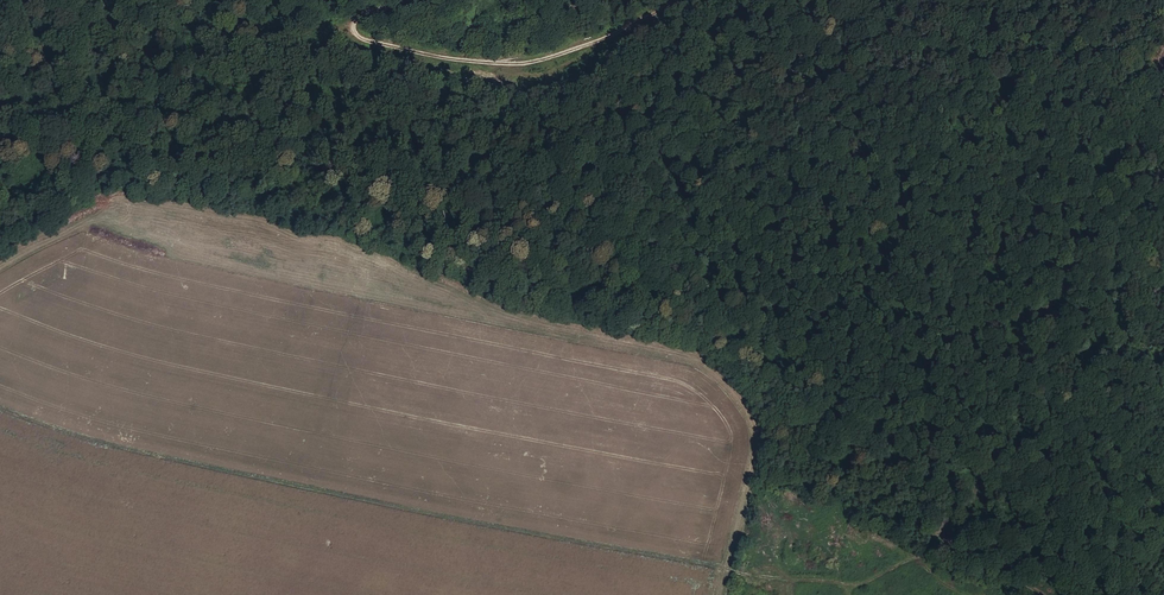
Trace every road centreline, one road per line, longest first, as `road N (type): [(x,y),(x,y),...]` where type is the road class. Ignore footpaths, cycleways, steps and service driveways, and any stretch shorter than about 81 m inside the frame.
road 1 (track): [(763,575),(280,482),(55,428),(0,406)]
road 2 (track): [(0,42),(56,58),(154,48),(217,70),(232,58),(319,55)]
road 3 (track): [(409,0),(356,19),(362,43),(414,64),(452,61),(565,15),(579,0)]
road 4 (track): [(471,77),(496,63),(561,55),(665,0)]

